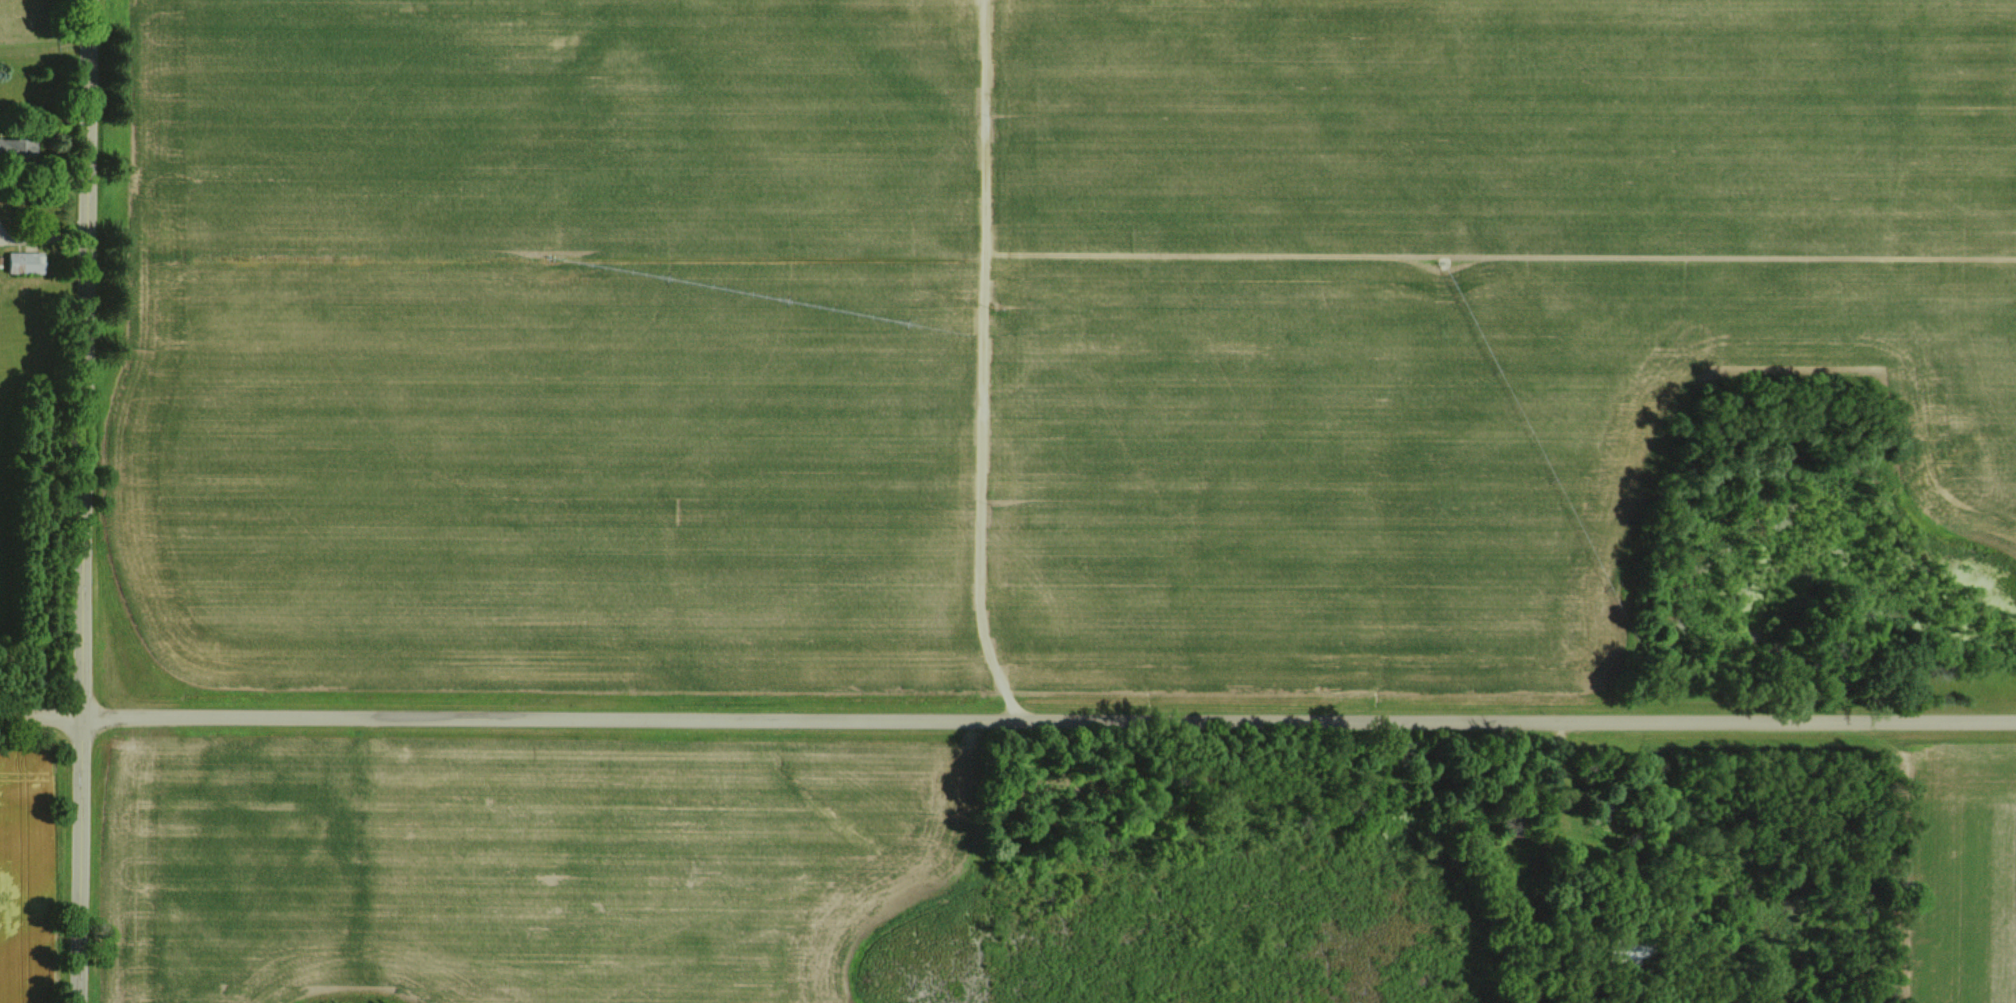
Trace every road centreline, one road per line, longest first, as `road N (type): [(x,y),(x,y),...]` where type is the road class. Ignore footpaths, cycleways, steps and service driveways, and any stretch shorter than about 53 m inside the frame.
road 1 (residential): [(0,712),(2015,717)]
road 2 (tertiary): [(74,1002),(84,0)]

